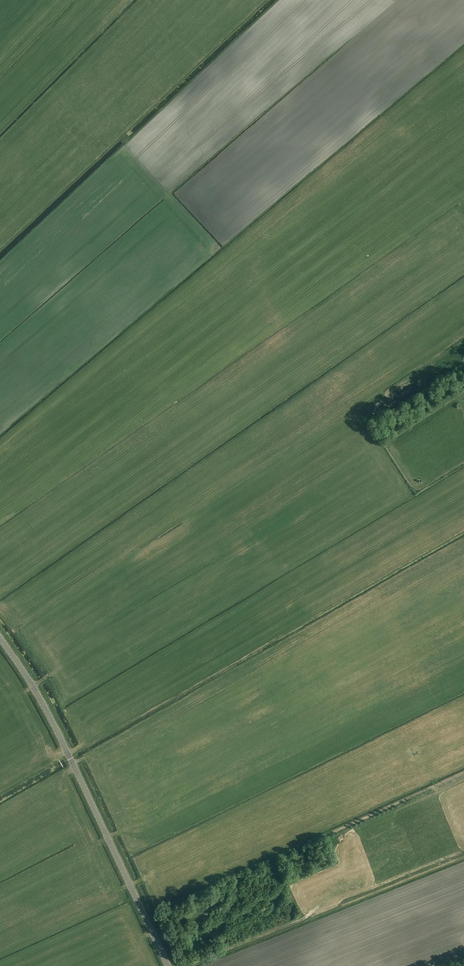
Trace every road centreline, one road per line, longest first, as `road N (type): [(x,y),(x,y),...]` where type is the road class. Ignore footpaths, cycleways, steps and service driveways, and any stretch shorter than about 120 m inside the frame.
road 1 (tertiary): [(168,965),(44,705),(0,638)]

